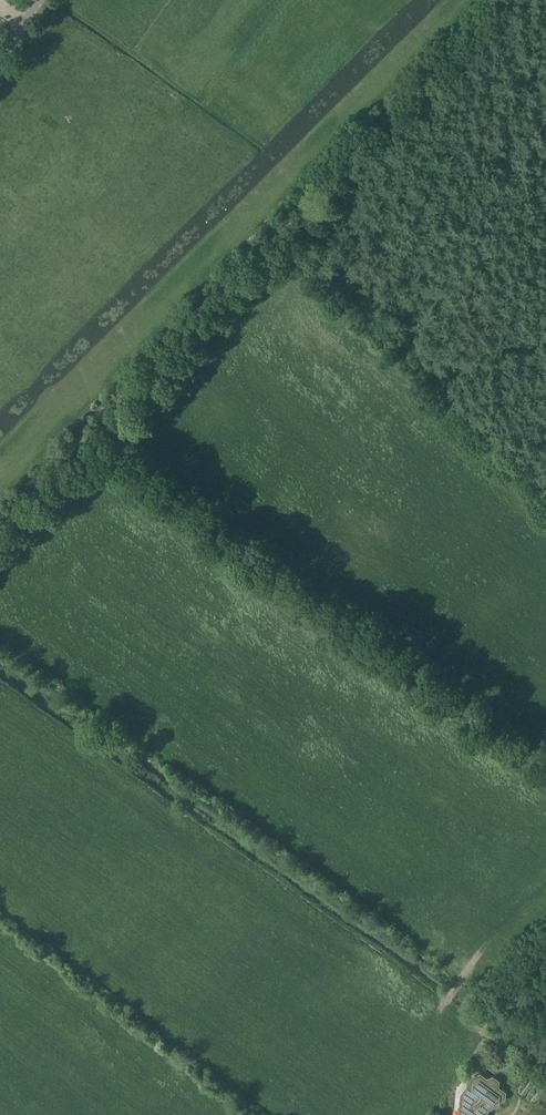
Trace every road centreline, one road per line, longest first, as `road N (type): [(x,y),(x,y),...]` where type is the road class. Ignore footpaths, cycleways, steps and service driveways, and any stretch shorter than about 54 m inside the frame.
road 1 (track): [(0,515),(493,0)]

